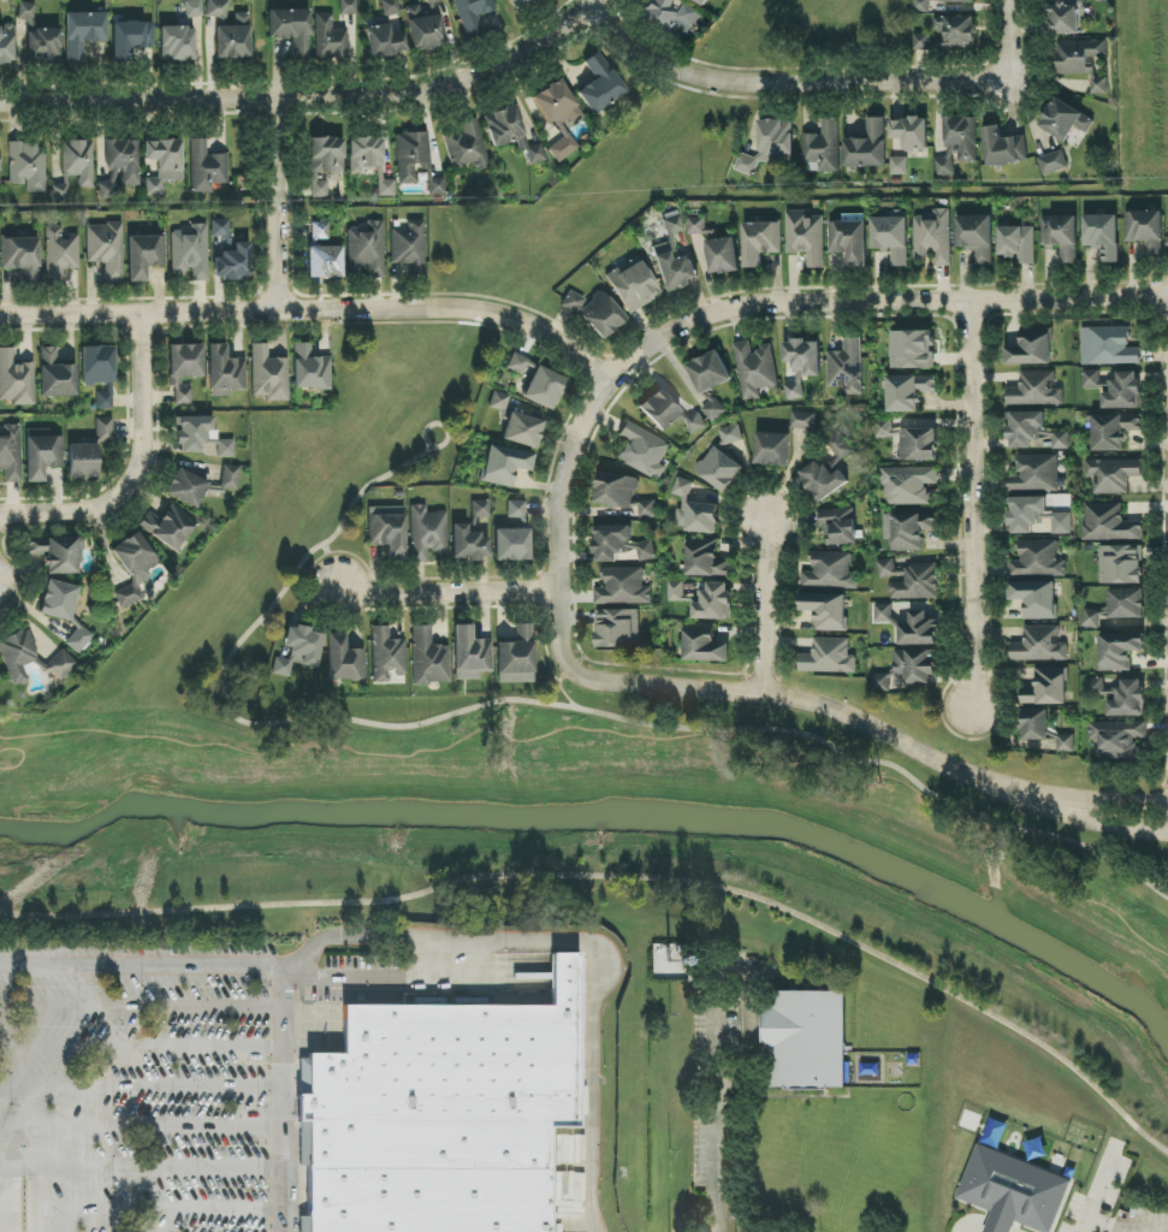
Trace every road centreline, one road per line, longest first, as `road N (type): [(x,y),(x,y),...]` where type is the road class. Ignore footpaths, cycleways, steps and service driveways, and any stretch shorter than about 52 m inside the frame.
road 1 (residential): [(568,673),(564,487),(607,379),(707,308),(1167,296)]
road 2 (residential): [(1167,817),(1008,792),(763,685),(568,673)]
road 3 (residential): [(607,379),(498,319),(272,310),(0,316)]
road 4 (residential): [(0,88),(383,85),(447,73),(533,41),(596,0)]
road 5 (residential): [(599,0),(644,42),(751,71),(1015,75),(1013,0)]
road 6 (residential): [(971,298),(968,706)]
road 7 (residential): [(0,521),(94,519),(140,467),(140,314)]
road 8 (residential): [(0,967),(281,965)]
road 9 (residential): [(567,596),(338,590)]
road 10 (residential): [(273,83),(272,310)]
road 11 (residential): [(763,685),(763,520)]

